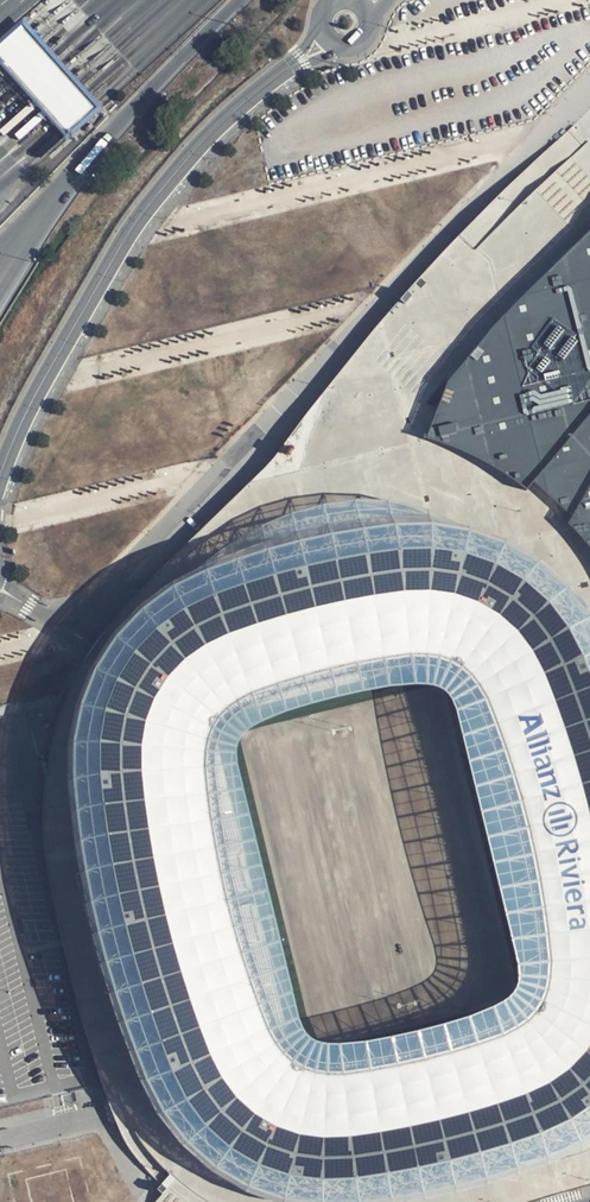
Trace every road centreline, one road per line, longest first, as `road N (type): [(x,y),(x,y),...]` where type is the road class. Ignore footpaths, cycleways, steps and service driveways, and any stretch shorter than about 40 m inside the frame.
road 1 (unclassified): [(0,481),(70,333),(139,221),(201,144),(304,57)]
road 2 (motorway): [(0,270),(96,150),(241,0)]
road 3 (motorway): [(0,120),(146,0)]

